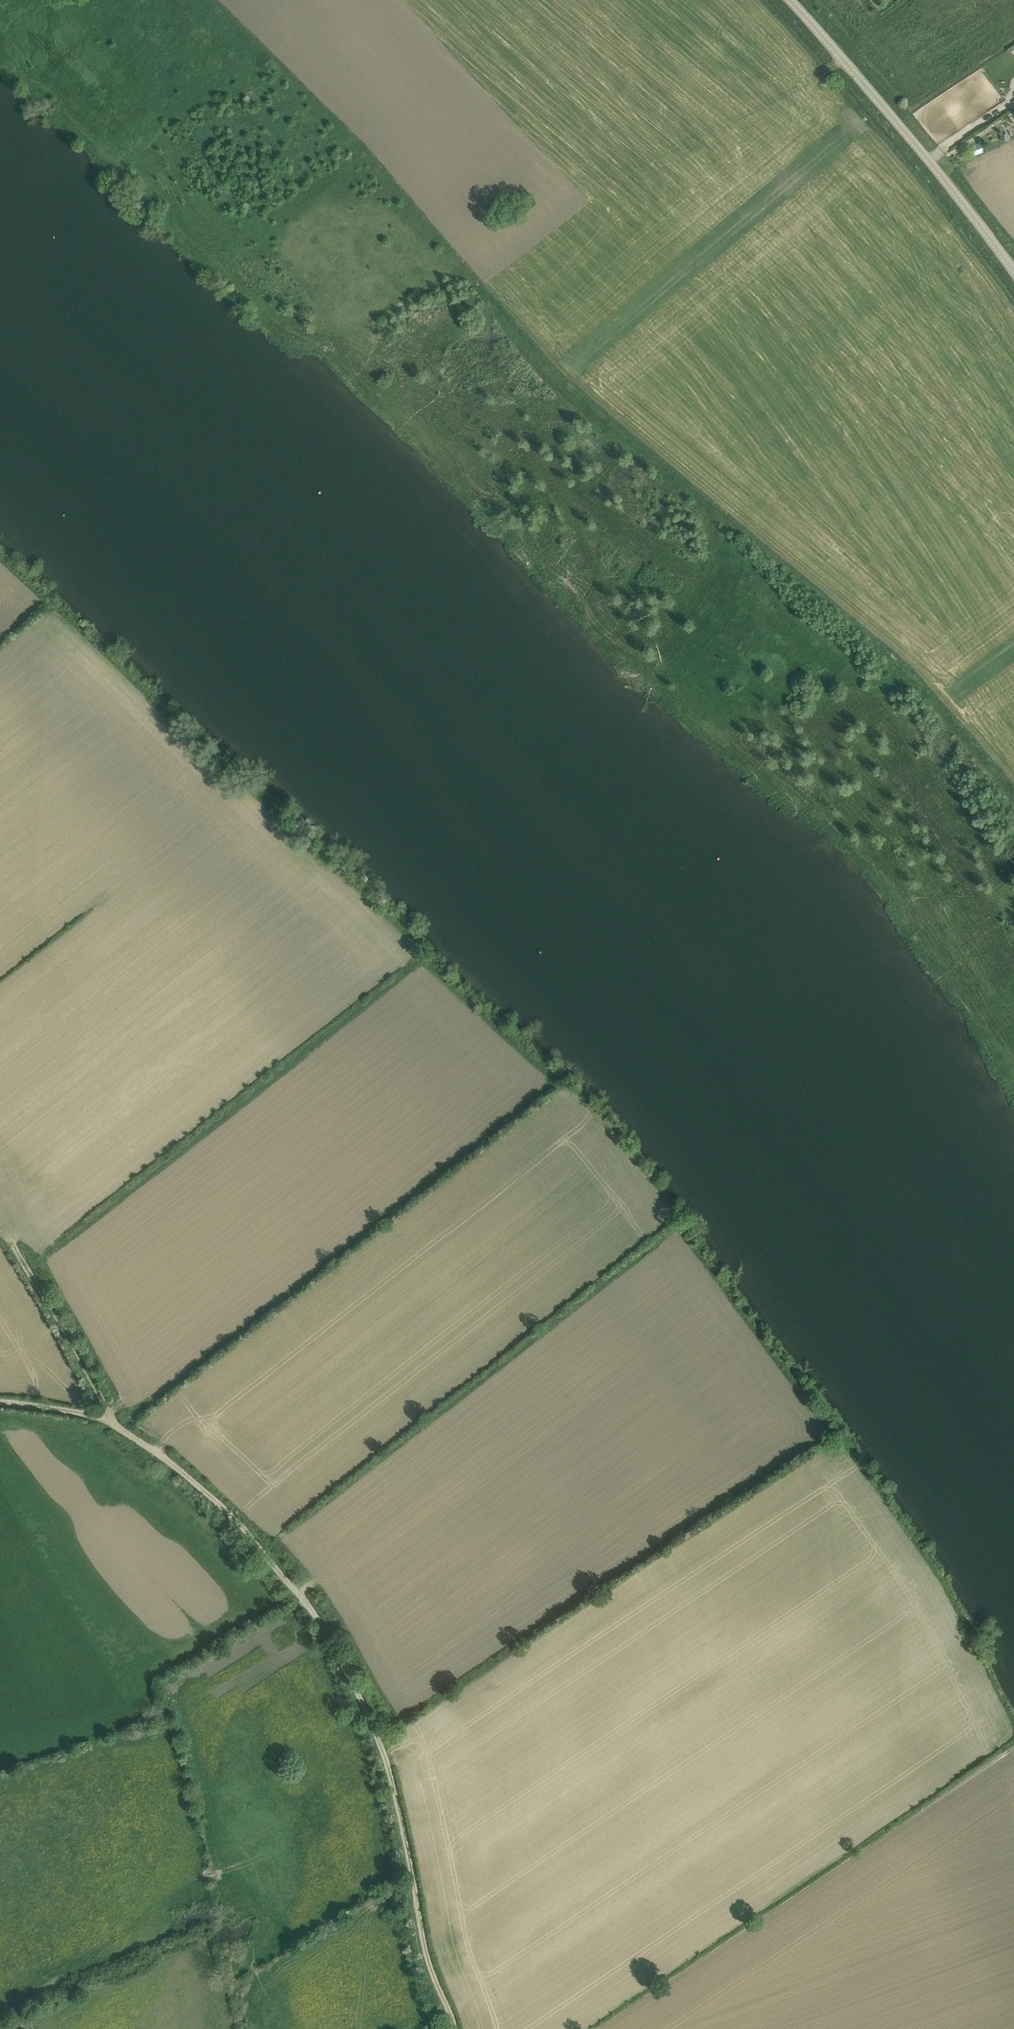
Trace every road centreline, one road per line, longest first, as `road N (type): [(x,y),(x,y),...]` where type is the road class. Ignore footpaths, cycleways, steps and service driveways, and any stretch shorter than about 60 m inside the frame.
road 1 (track): [(454,2028),(423,1937),(388,1765),(328,1636),(241,1526),(112,1422)]
road 2 (unclassified): [(1013,270),(791,0)]
road 3 (track): [(21,1256),(112,1422)]

